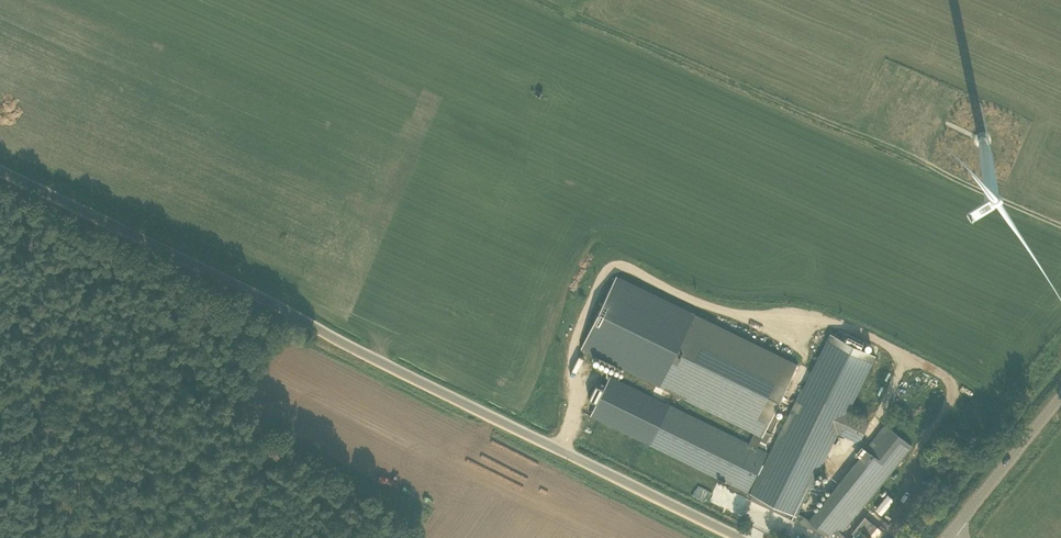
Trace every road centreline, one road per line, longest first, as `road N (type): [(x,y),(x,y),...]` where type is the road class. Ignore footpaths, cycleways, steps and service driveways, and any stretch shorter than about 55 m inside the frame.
road 1 (unclassified): [(740,537),(0,173)]
road 2 (tertiary): [(951,532),(1060,396)]

